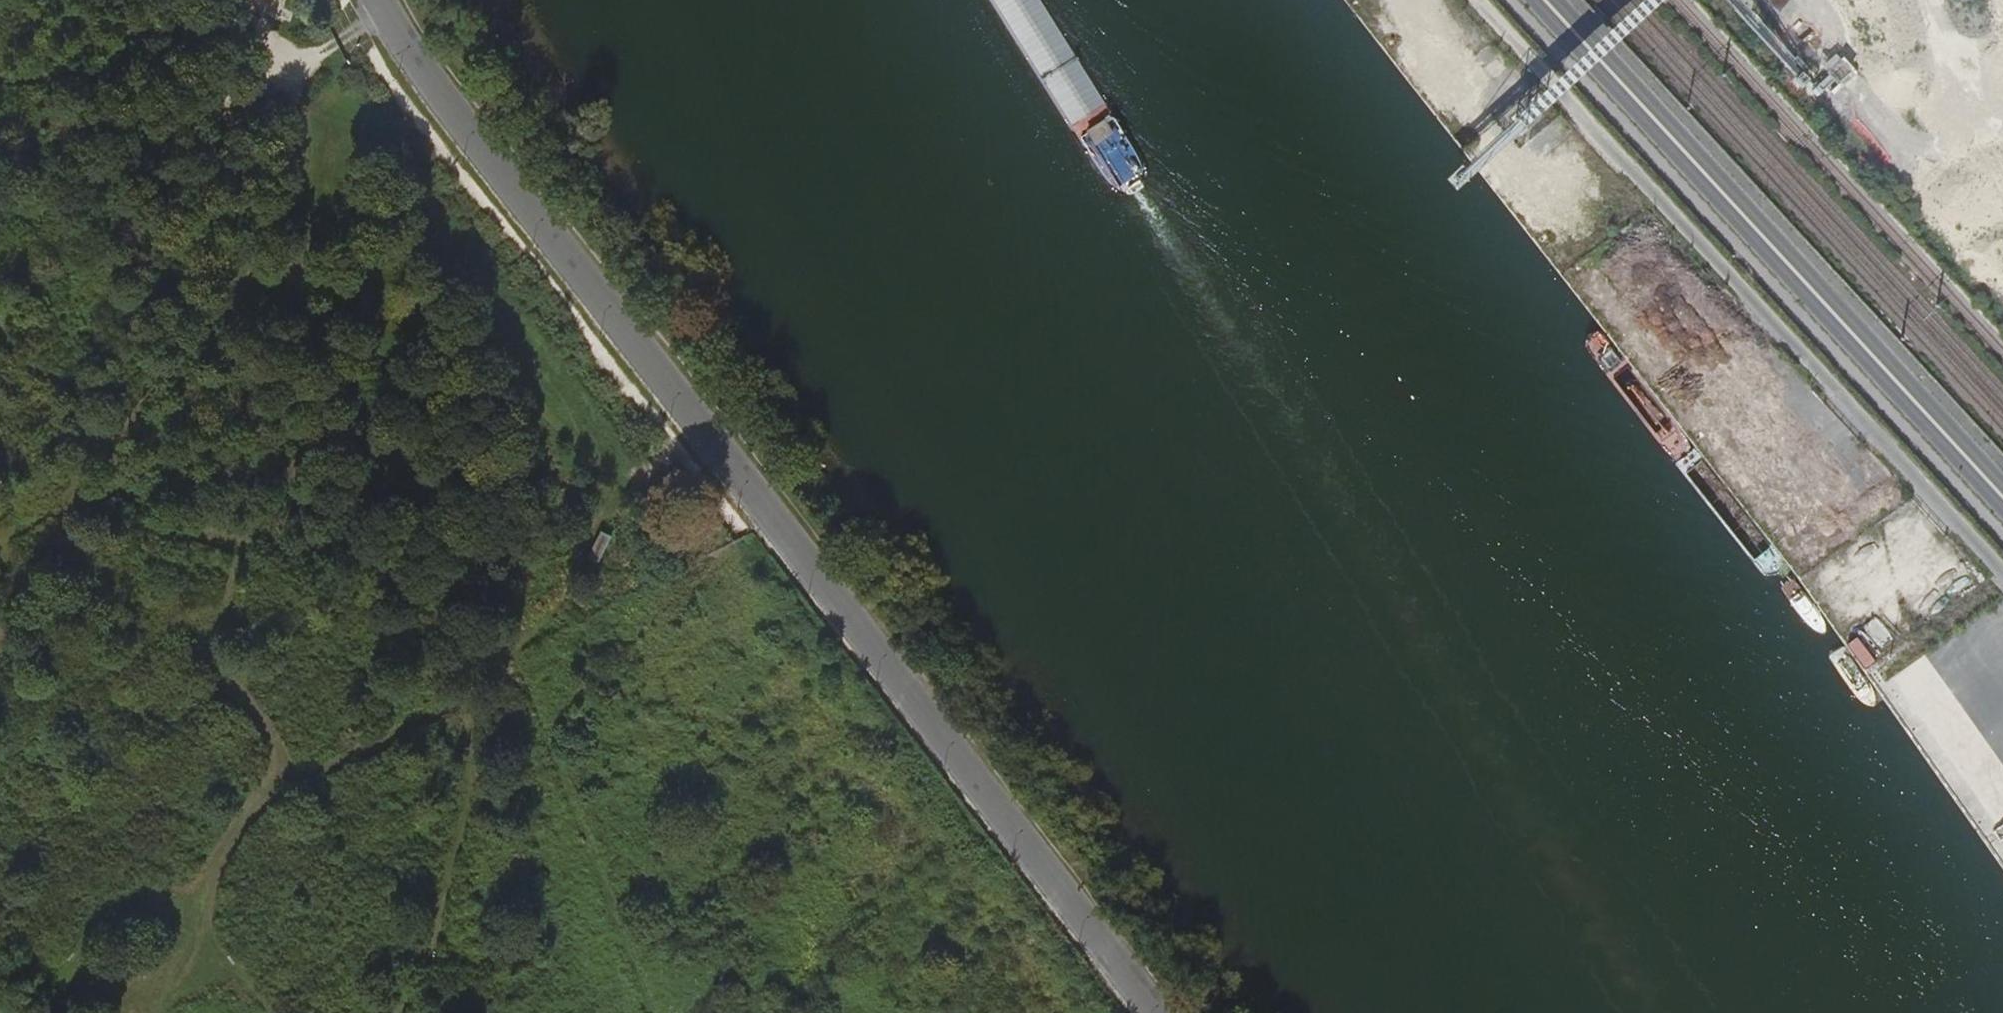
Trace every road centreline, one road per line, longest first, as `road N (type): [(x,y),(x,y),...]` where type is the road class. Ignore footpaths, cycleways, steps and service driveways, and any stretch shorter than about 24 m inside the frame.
road 1 (residential): [(380,0),(414,61),(1156,1012)]
road 2 (secondary): [(2002,500),(1544,0)]

